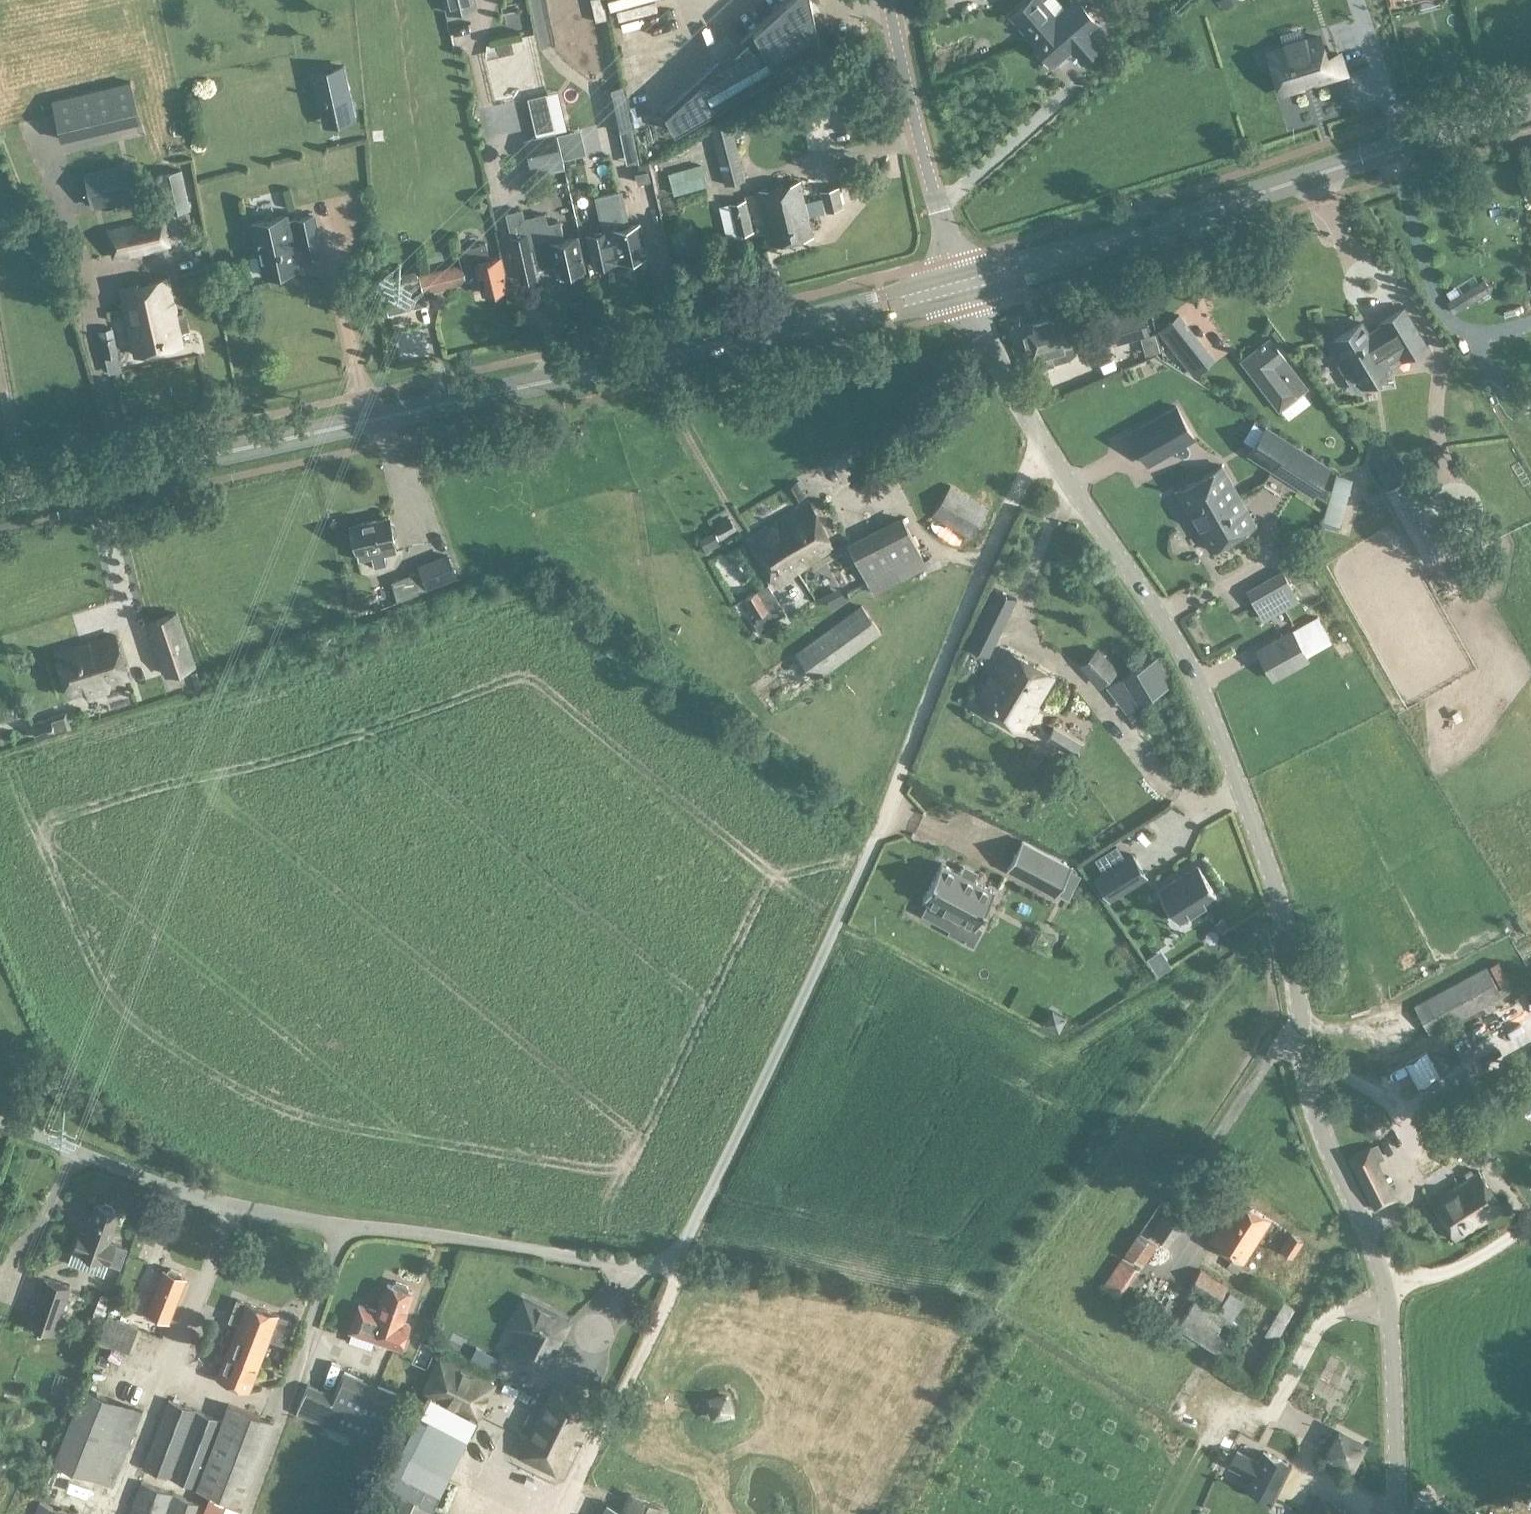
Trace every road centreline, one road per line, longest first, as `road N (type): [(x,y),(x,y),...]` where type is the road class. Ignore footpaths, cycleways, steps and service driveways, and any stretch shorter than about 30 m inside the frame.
road 1 (secondary): [(0,501),(958,283)]
road 2 (unclassified): [(1384,1284),(1310,1102),(1270,889),(1198,690),(1038,437)]
road 3 (unclassified): [(672,1266),(846,904),(1038,437)]
road 4 (residential): [(0,1118),(182,1196),(249,1213),(672,1266)]
road 5 (secondary): [(958,283),(1530,108)]
road 6 (unclassified): [(958,283),(915,128),(890,0)]
road 7 (track): [(672,1266),(674,1287),(562,1513)]
road 8 (unclassified): [(1395,1513),(1384,1284)]
road 9 (unclassified): [(1038,437),(958,283)]
road 10 (unclassified): [(1384,1284),(1434,1276),(1493,1253),(1530,1224)]

